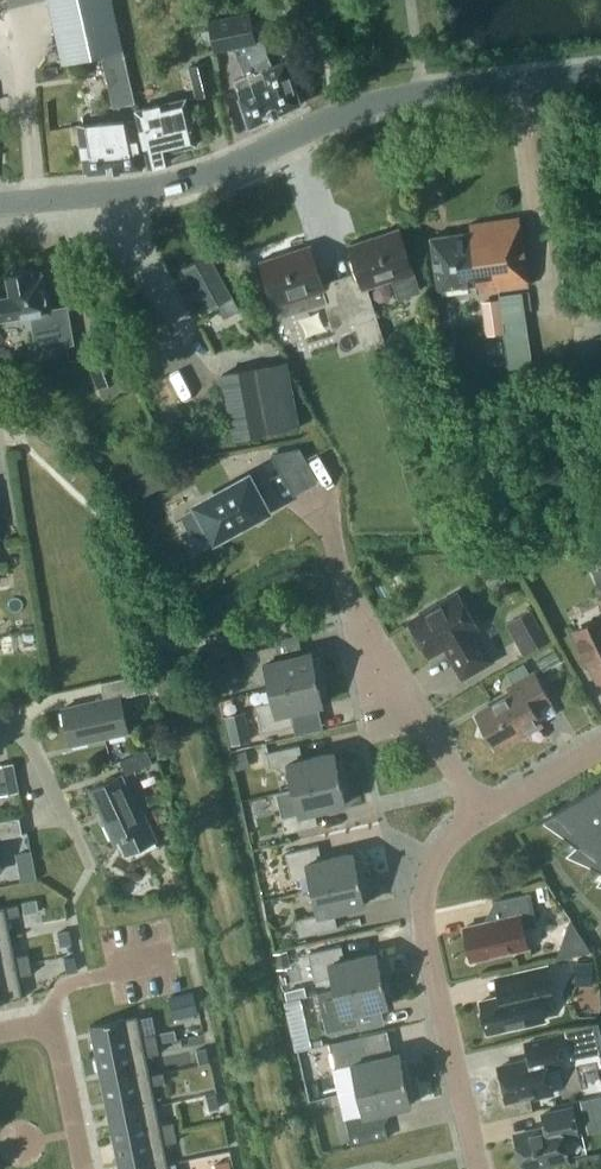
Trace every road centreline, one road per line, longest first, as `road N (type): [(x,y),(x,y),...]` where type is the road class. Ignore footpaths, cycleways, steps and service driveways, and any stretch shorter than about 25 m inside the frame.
road 1 (unclassified): [(600,70),(382,100),(226,167),(148,190),(0,202)]
road 2 (residential): [(479,1168),(423,910),(436,860),(482,816)]
road 3 (residential): [(482,816),(361,608)]
road 4 (residential): [(0,1031),(38,1026),(54,1035),(84,1168)]
road 5 (residential): [(482,816),(600,745)]
road 6 (residential): [(70,823),(25,731),(0,719)]

